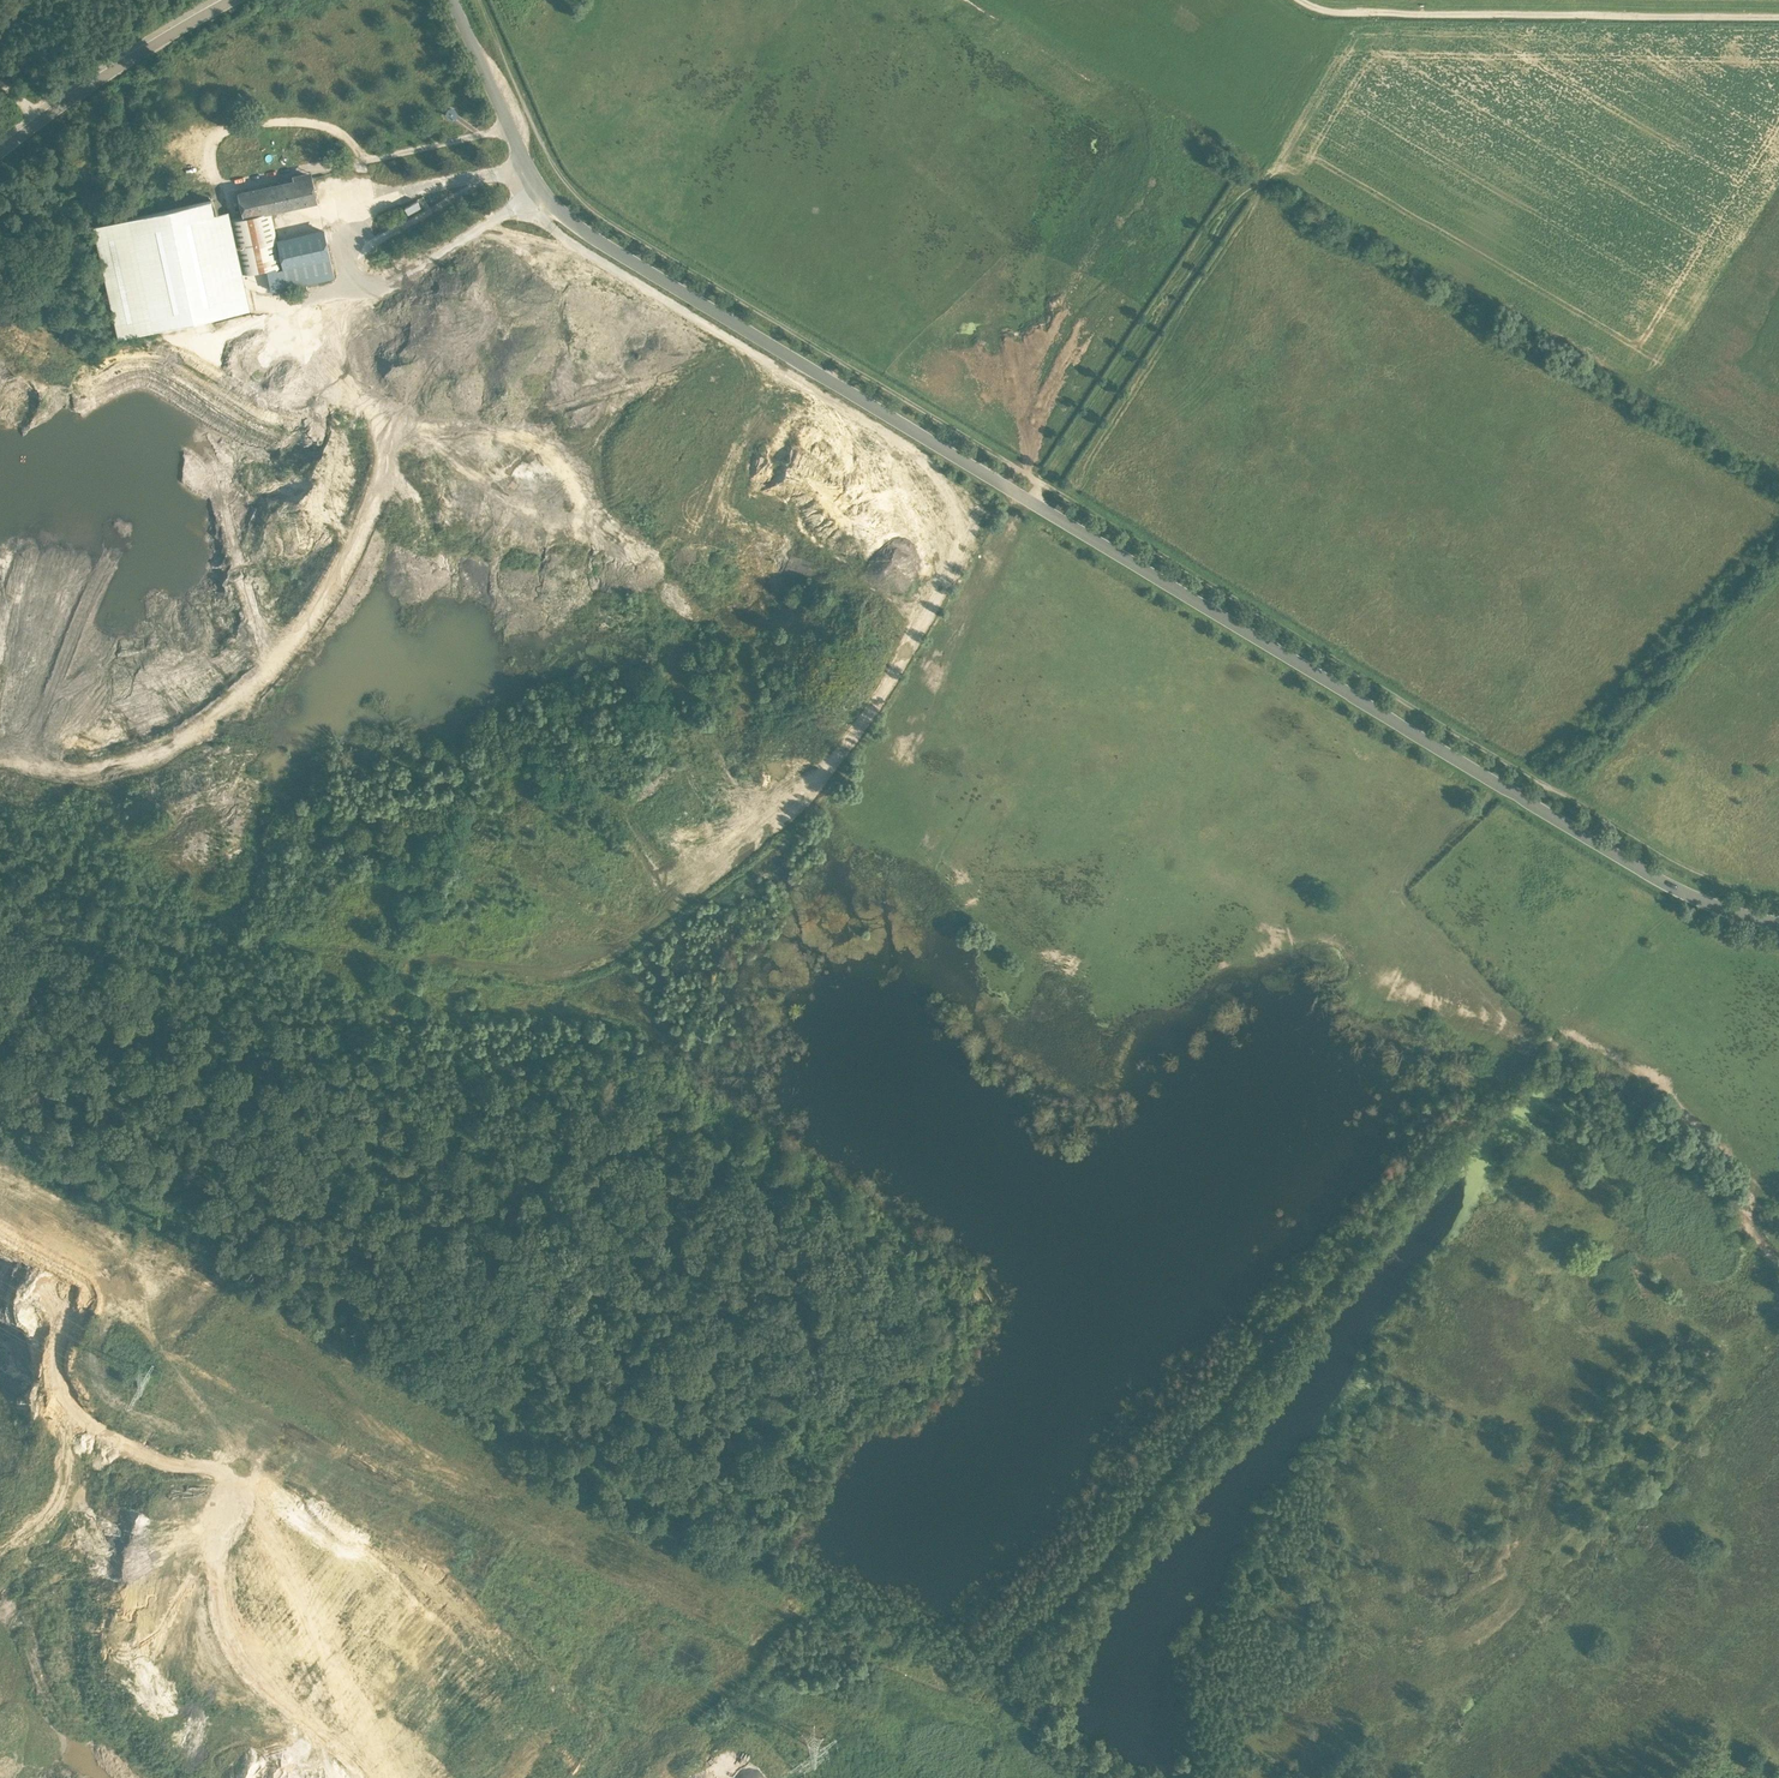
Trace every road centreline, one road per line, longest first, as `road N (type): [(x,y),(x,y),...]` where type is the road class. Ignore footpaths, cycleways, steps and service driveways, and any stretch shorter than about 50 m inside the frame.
road 1 (unclassified): [(456,0),(528,165),(548,197),(598,239),(916,440),(1089,533),(1568,822),(1648,878),(1778,921)]
road 2 (track): [(478,0),(553,164),(607,218),(1673,857),(1778,895)]
road 3 (track): [(1022,497),(1247,174),(1279,160),(1341,48)]
road 4 (tertiary): [(0,151),(229,0)]

